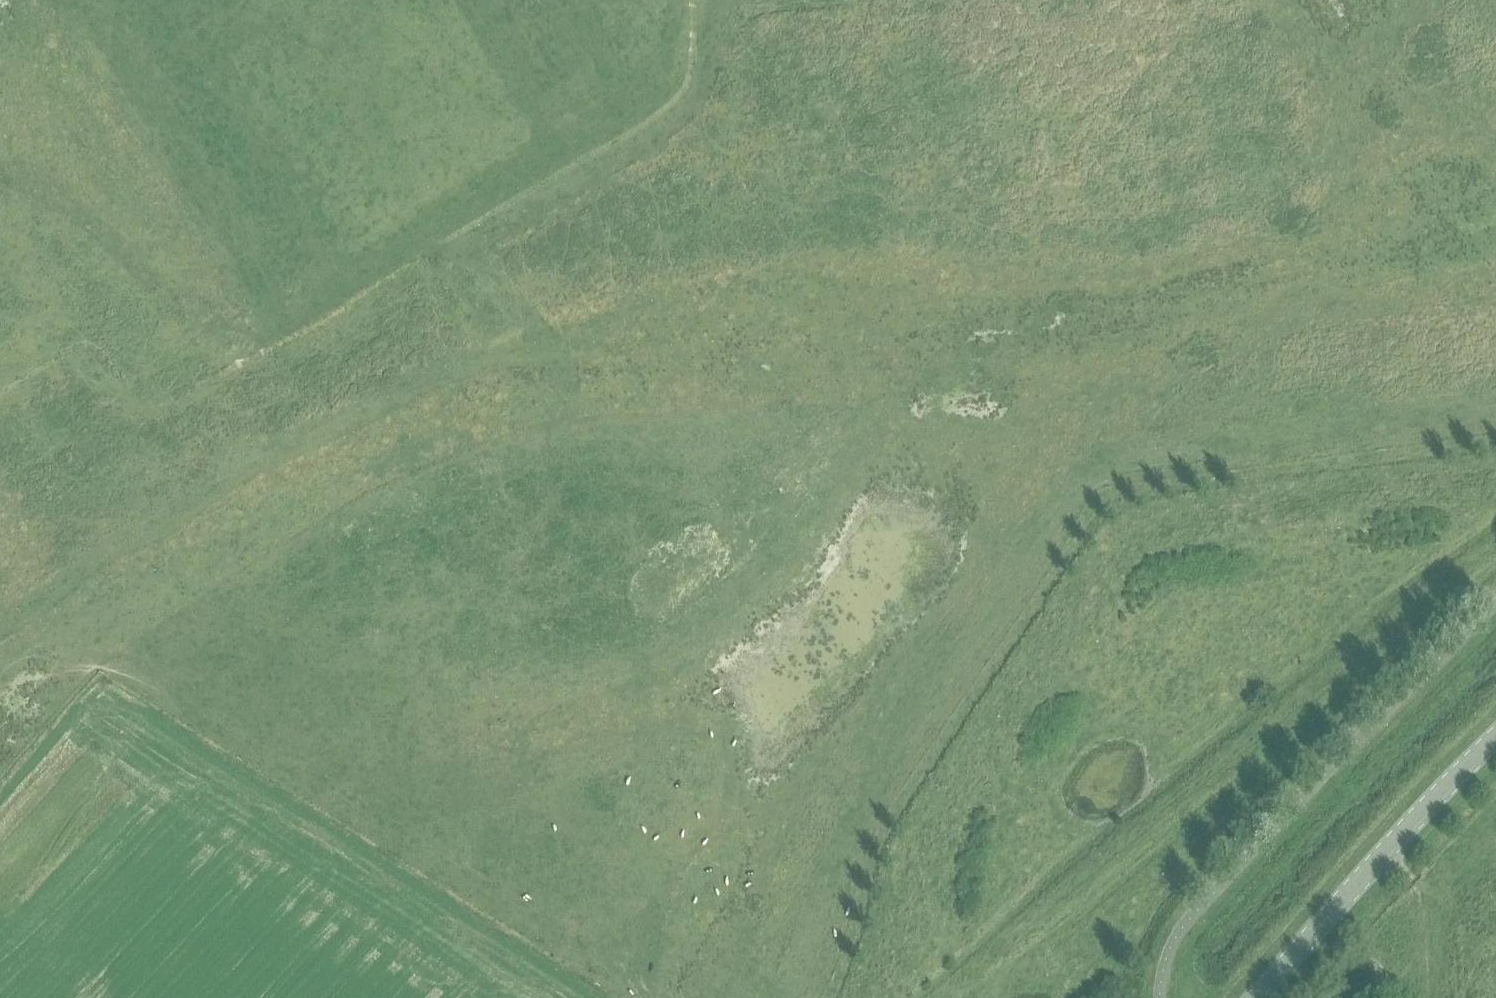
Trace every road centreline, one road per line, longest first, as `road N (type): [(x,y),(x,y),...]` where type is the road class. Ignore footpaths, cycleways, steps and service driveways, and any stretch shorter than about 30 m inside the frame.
road 1 (secondary): [(1257,997),(1495,744)]

